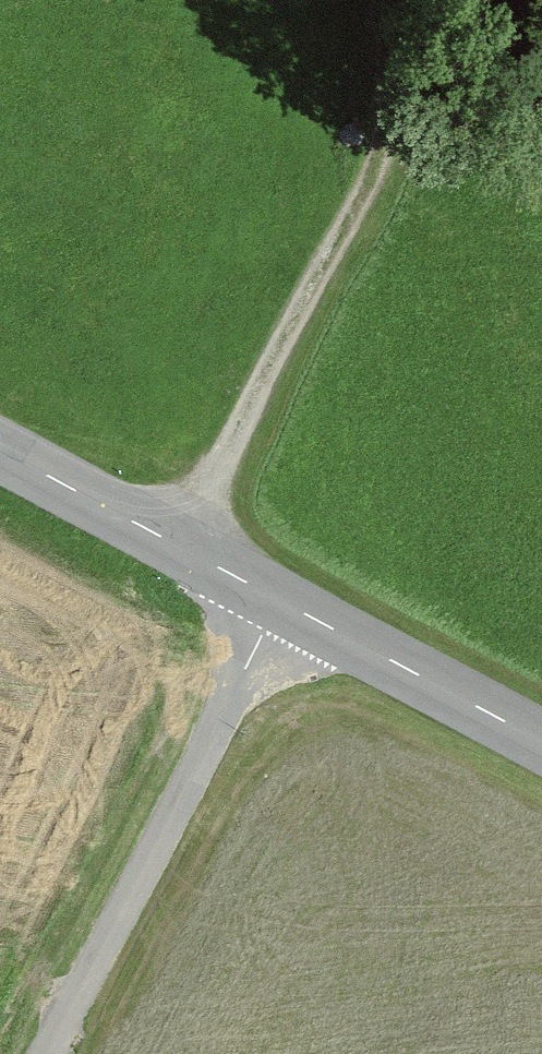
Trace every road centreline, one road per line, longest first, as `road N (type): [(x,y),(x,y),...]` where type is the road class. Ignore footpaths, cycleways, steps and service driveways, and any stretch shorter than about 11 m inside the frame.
road 1 (track): [(177,535),(363,200),(390,98),(387,0)]
road 2 (unclassified): [(45,1053),(288,594)]
road 3 (tertiary): [(288,594),(0,441)]
road 4 (tertiary): [(541,732),(288,594)]

